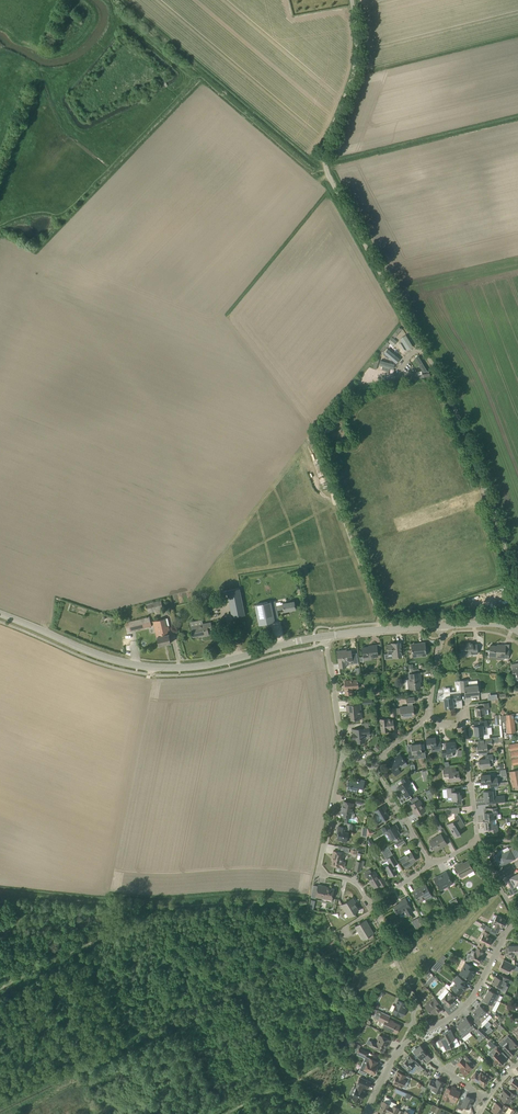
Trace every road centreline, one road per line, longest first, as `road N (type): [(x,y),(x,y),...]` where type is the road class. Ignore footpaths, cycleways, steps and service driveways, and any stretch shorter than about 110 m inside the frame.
road 1 (residential): [(421,347),(325,165),(355,64),(352,0)]
road 2 (tertiary): [(327,636),(181,669),(103,658),(0,614)]
road 3 (residential): [(517,588),(467,440),(421,347)]
road 4 (residential): [(369,905),(358,884),(320,866),(343,751)]
road 5 (residential): [(430,1028),(467,1004),(508,929),(517,925)]

